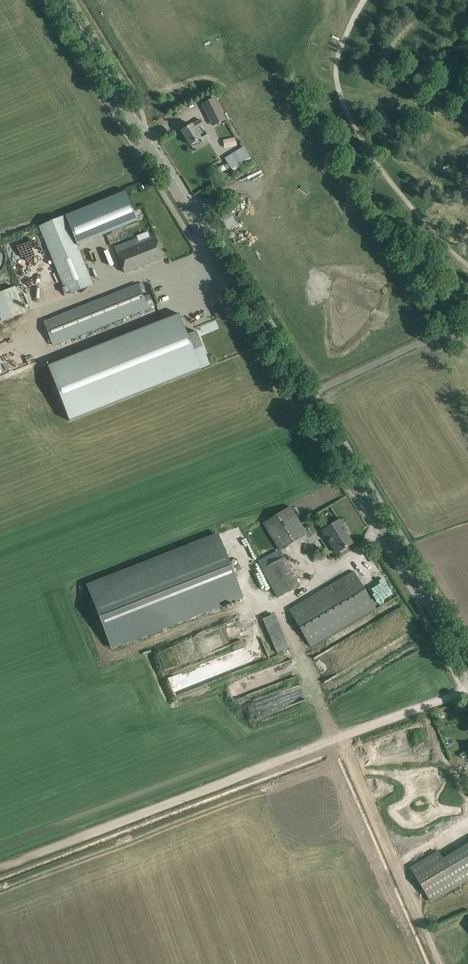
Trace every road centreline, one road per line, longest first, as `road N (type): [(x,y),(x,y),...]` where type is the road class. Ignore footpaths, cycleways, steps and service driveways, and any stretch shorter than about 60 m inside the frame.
road 1 (tertiary): [(467,666),(59,0)]
road 2 (track): [(464,693),(0,869)]
road 3 (track): [(187,208),(256,165),(314,90),(324,58),(326,0)]
road 4 (track): [(440,963),(335,741)]
road 5 (track): [(467,264),(374,159),(335,76)]

